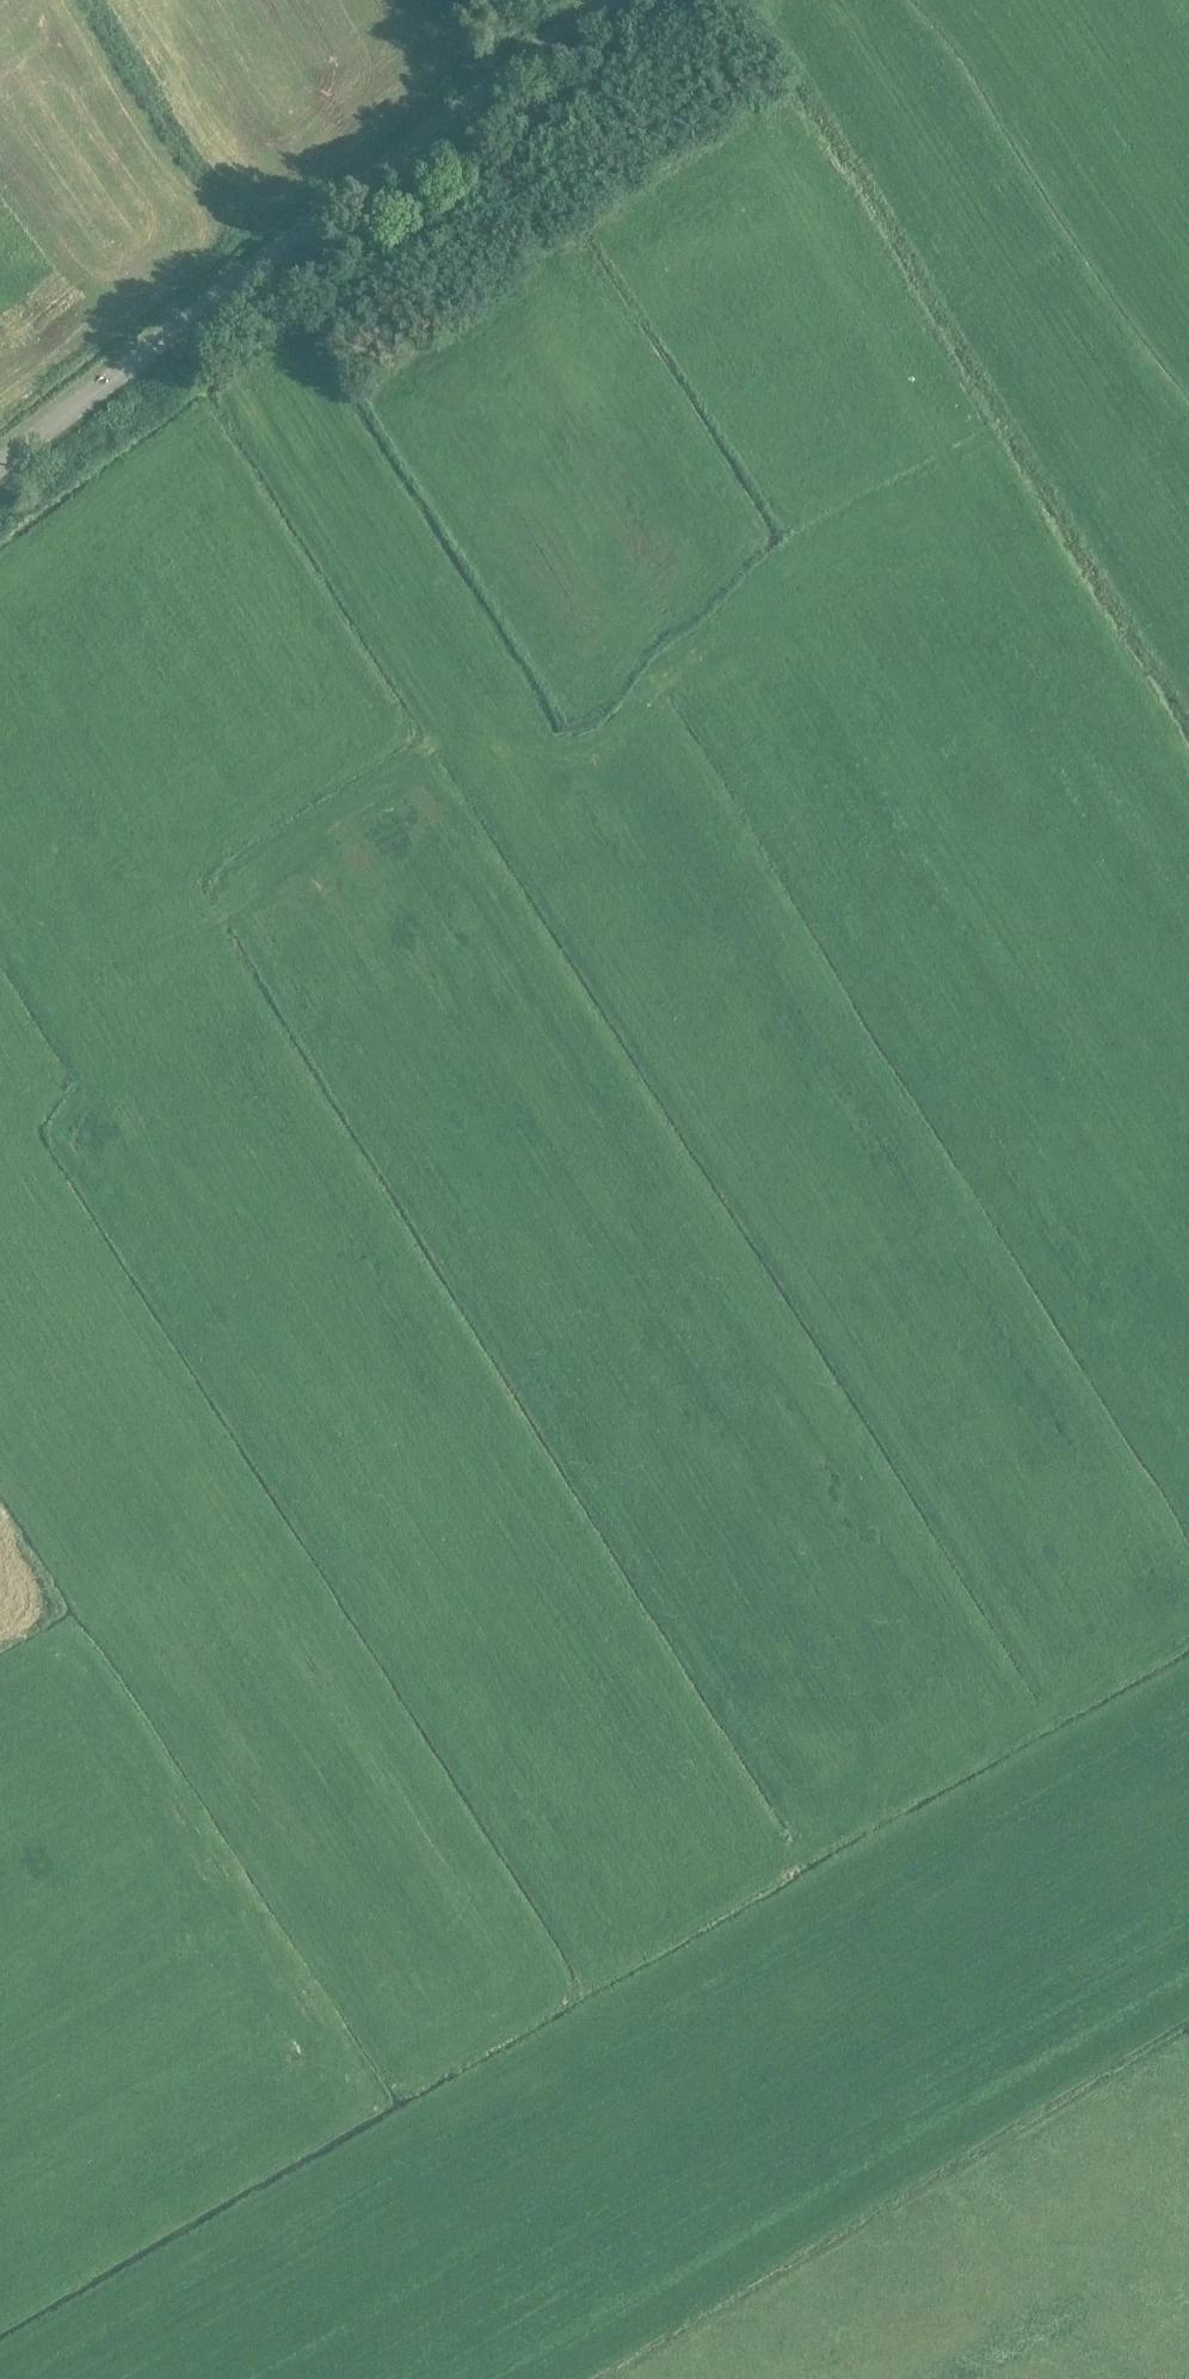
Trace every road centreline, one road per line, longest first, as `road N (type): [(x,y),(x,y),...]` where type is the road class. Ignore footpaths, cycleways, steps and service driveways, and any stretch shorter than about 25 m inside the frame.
road 1 (unclassified): [(0,461),(597,0)]

